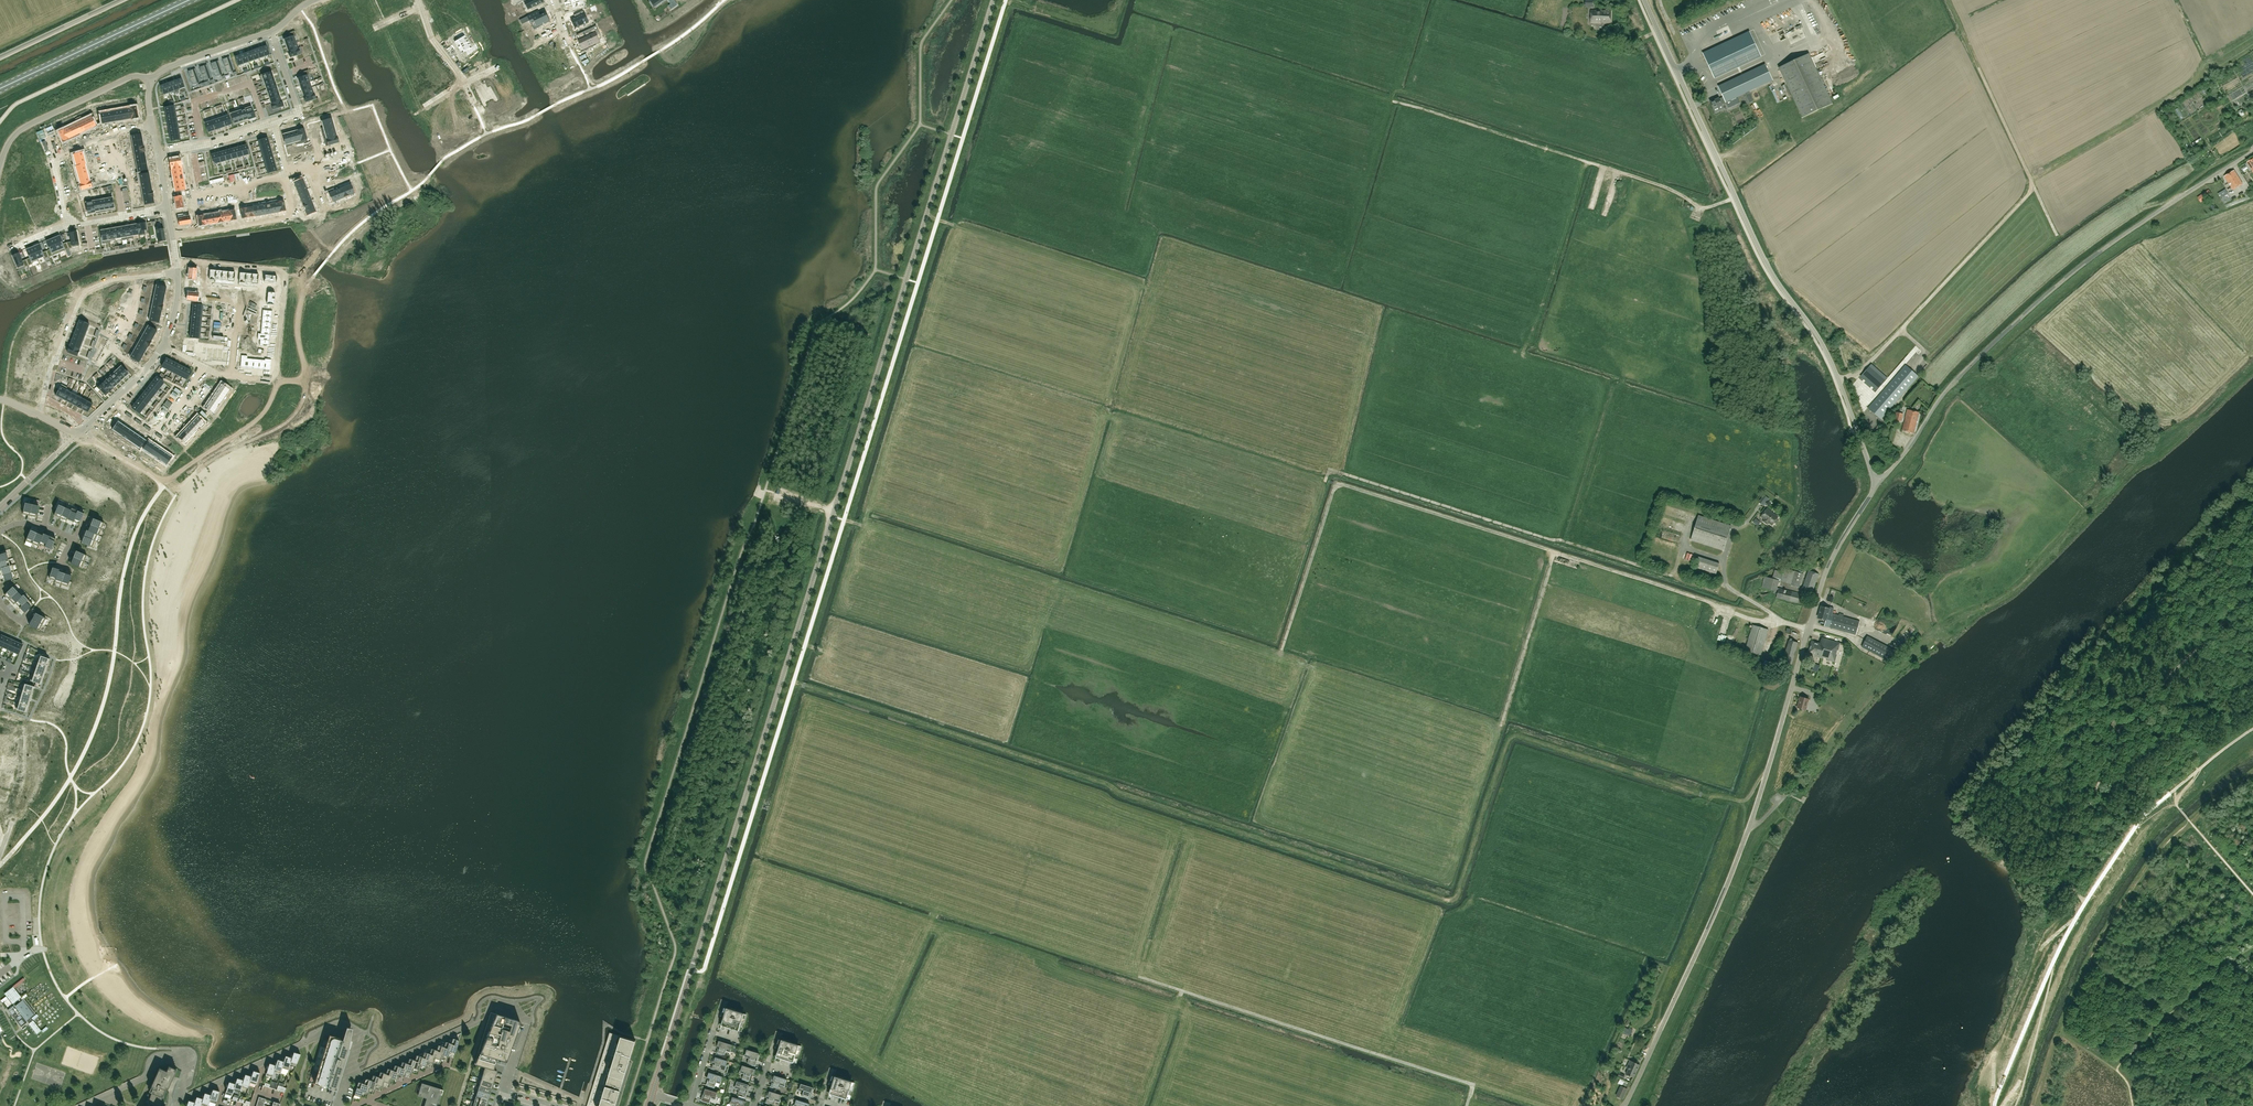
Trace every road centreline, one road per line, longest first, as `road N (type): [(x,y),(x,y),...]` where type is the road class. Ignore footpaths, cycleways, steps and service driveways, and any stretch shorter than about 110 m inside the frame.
road 1 (unclassified): [(653,1093),(994,0)]
road 2 (unclassified): [(1625,1105),(1742,847),(1830,563),(1877,486)]
road 3 (track): [(1281,650),(1342,485),(1751,619)]
road 4 (unclassified): [(1877,486),(1829,359),(1765,262),(1645,0)]
road 5 (unclassified): [(1877,486),(1948,388),(2027,311),(2131,230),(2252,152)]
road 6 (track): [(1325,480),(1330,470),(1668,575),(1688,526)]
road 7 (track): [(1139,976),(1472,1084),(1467,1105)]
road 8 (track): [(1736,197),(1699,207),(1665,187),(1393,101)]
road 9 (residential): [(175,261),(284,272),(273,380),(246,377)]
road 10 (residential): [(177,273),(116,278),(81,294),(44,399)]
road 11 (primary): [(0,89),(189,0)]
road 12 (residential): [(151,79),(129,77),(27,125),(0,164)]
road 13 (track): [(1503,719),(1554,552)]
road 14 (residential): [(264,124),(250,82),(195,101),(203,145)]
road 15 (residential): [(157,479),(246,377)]
road 16 (unclassified): [(0,57),(121,0)]
road 17 (residential): [(192,147),(202,194),(285,176)]
road 18 (residential): [(271,31),(151,79)]
road 19 (residential): [(172,237),(293,216)]
road 20 (residential): [(67,224),(53,161),(104,135)]

